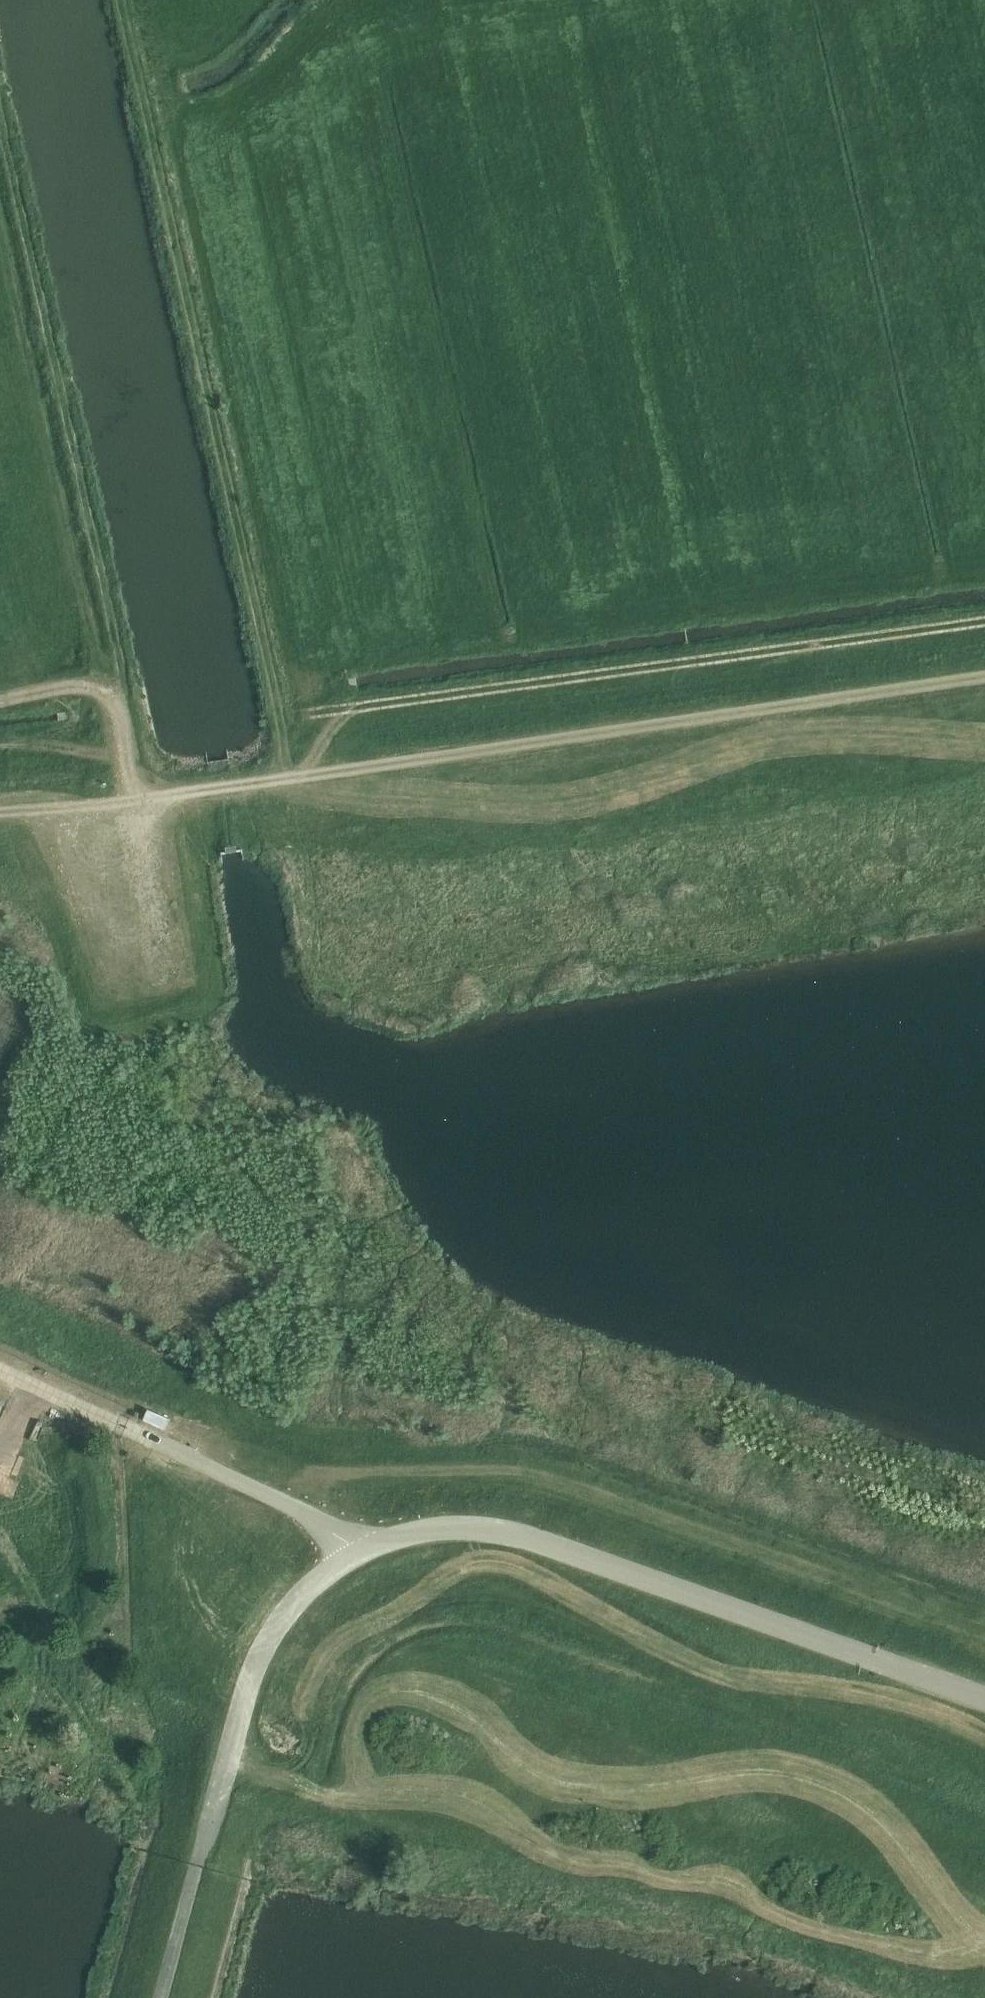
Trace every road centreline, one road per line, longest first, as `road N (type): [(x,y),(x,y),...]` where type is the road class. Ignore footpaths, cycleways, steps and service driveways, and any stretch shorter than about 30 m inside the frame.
road 1 (track): [(0,814),(283,783),(984,673)]
road 2 (unclassified): [(984,1700),(518,1533),(426,1528),(361,1551)]

